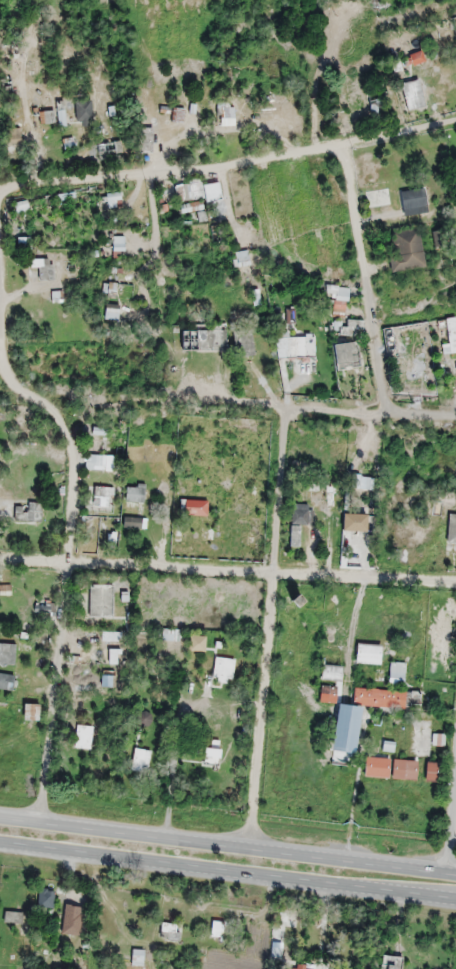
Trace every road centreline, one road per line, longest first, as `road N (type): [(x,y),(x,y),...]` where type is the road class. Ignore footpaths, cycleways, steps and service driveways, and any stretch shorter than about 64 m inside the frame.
road 1 (residential): [(0,305),(2,362),(72,431),(75,462),(73,561),(36,831)]
road 2 (residential): [(455,115),(204,170),(0,191)]
road 3 (residential): [(455,414),(390,408),(342,141)]

